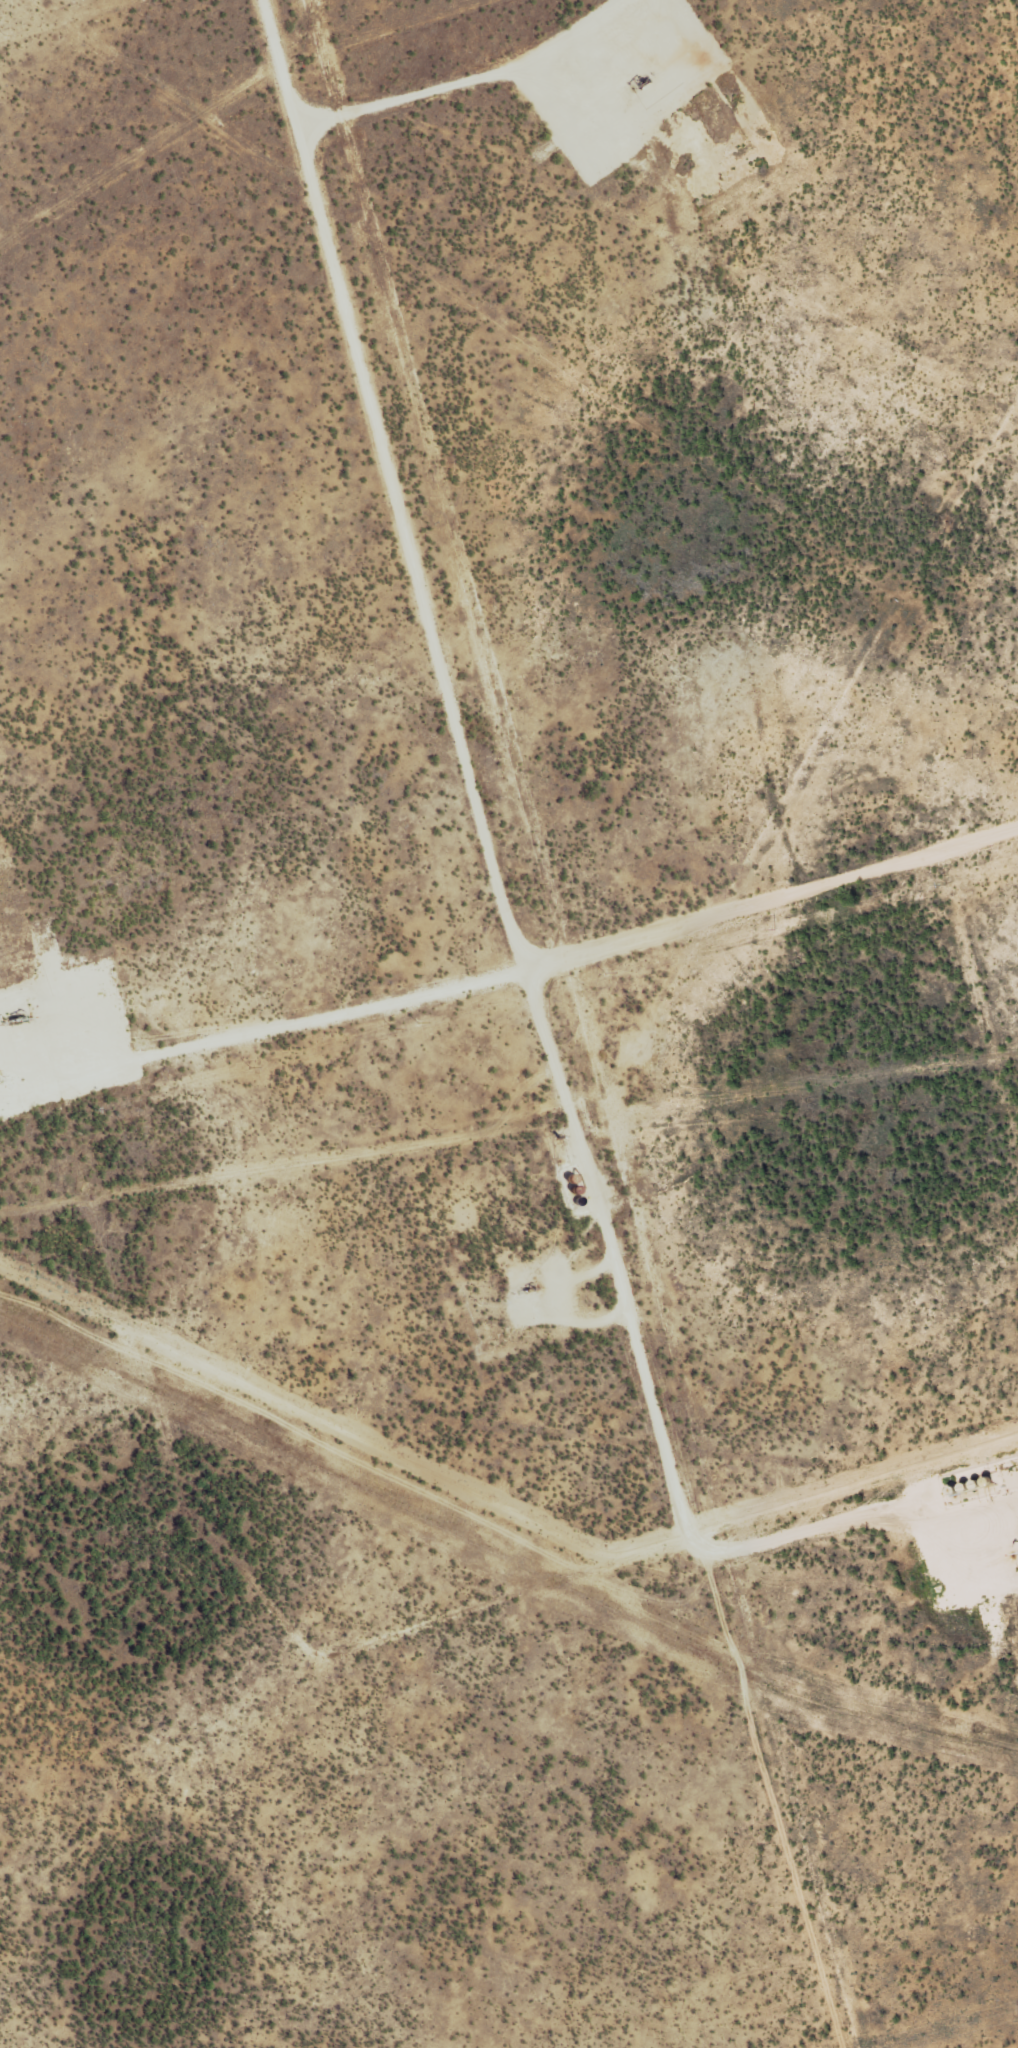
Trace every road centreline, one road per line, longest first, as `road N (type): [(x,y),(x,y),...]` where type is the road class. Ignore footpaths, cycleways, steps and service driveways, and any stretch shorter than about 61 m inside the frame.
road 1 (track): [(326,0),(385,167),(435,383),(480,509),(500,614),(595,926),(701,926),(1017,835)]

